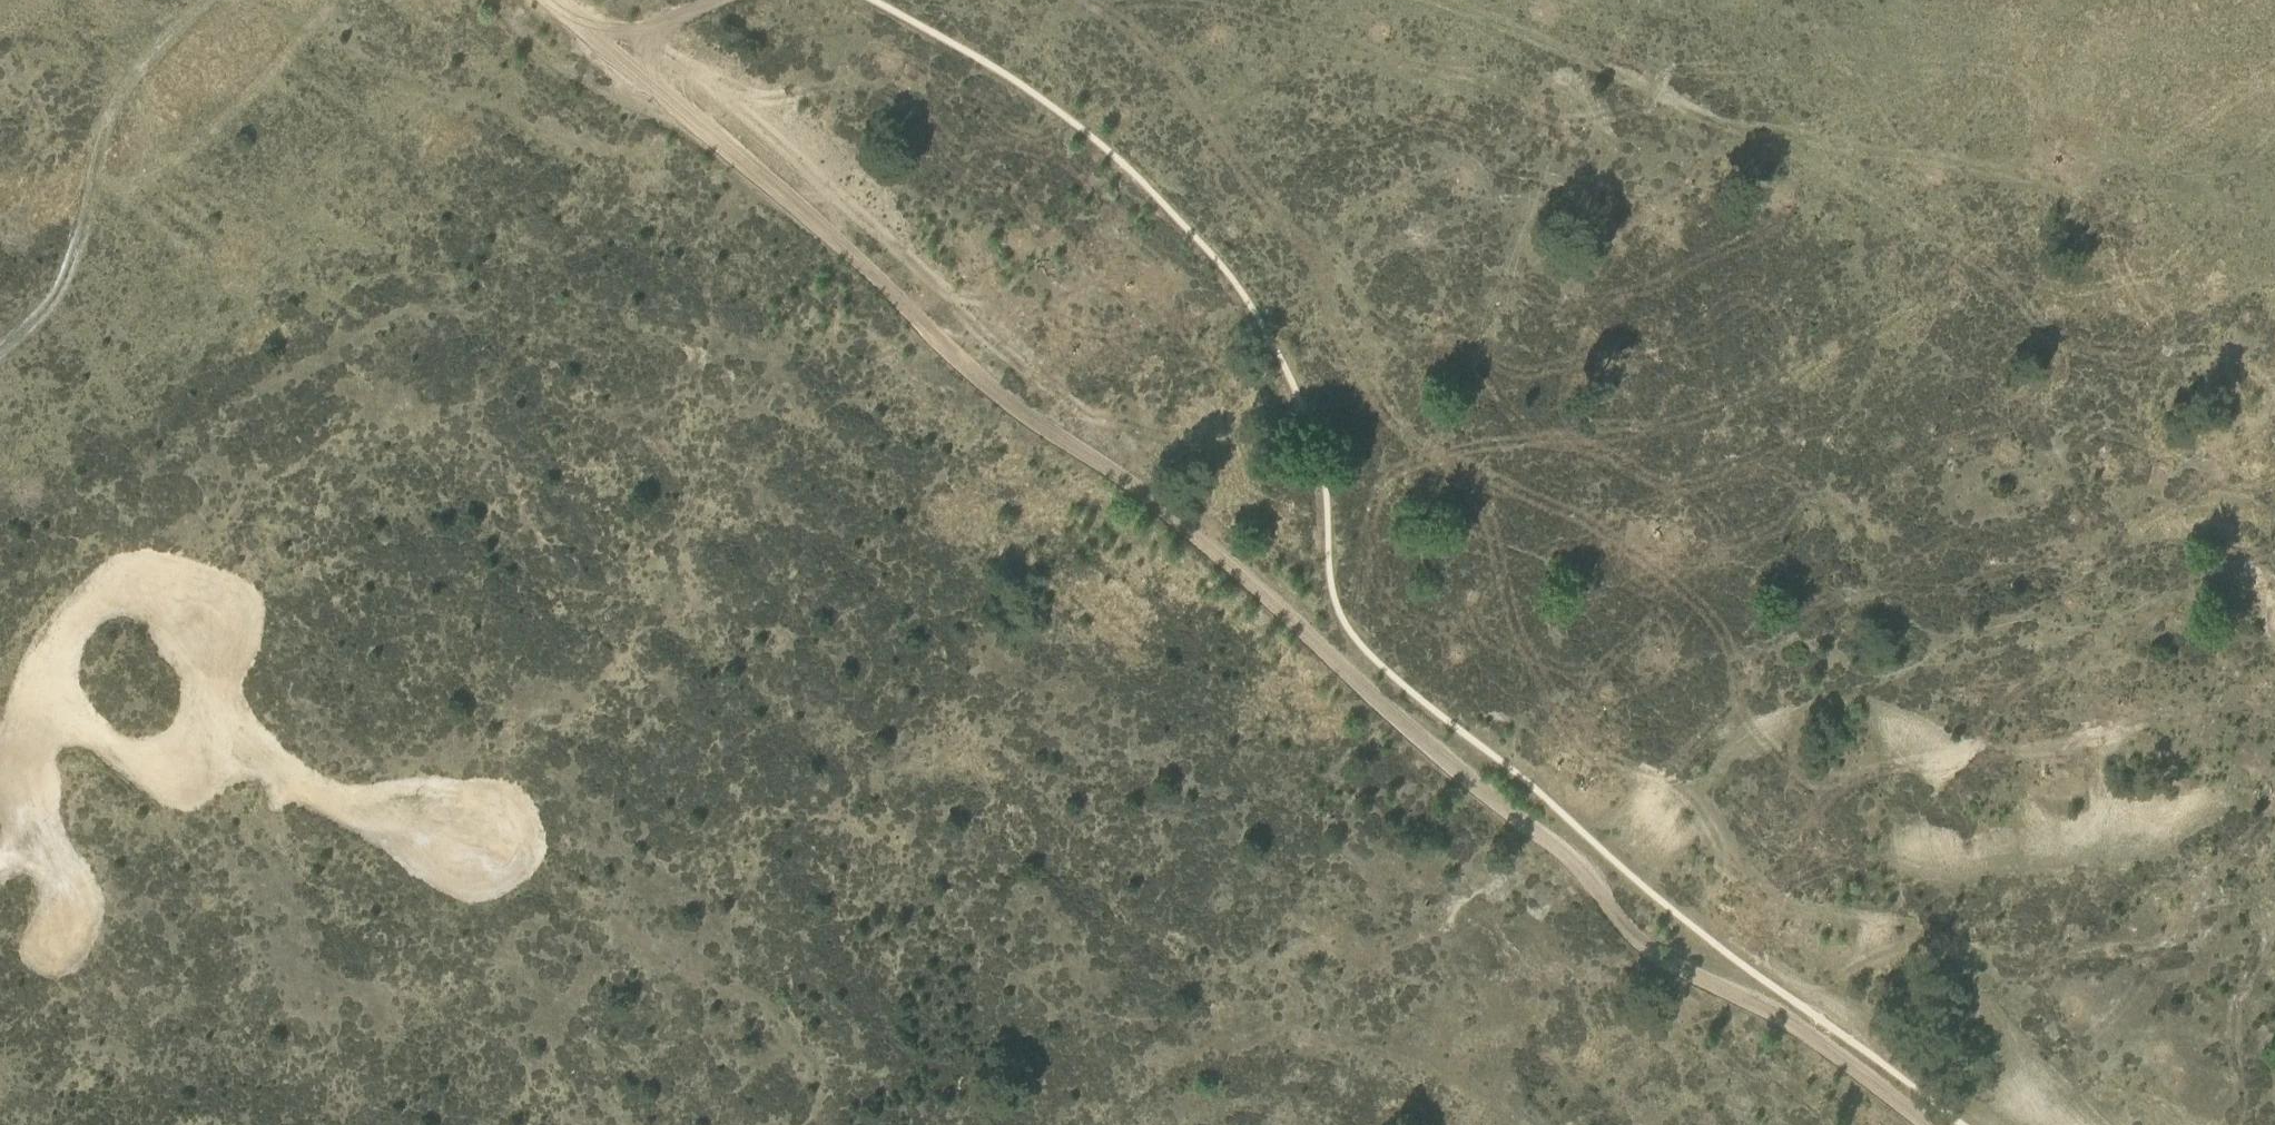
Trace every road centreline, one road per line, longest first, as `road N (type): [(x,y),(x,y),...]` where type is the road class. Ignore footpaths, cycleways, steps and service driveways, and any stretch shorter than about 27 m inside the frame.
road 1 (track): [(1924,1124),(1830,1058),(1643,949),(1535,832),(1311,633),(510,0)]
road 2 (track): [(588,60),(719,0)]

